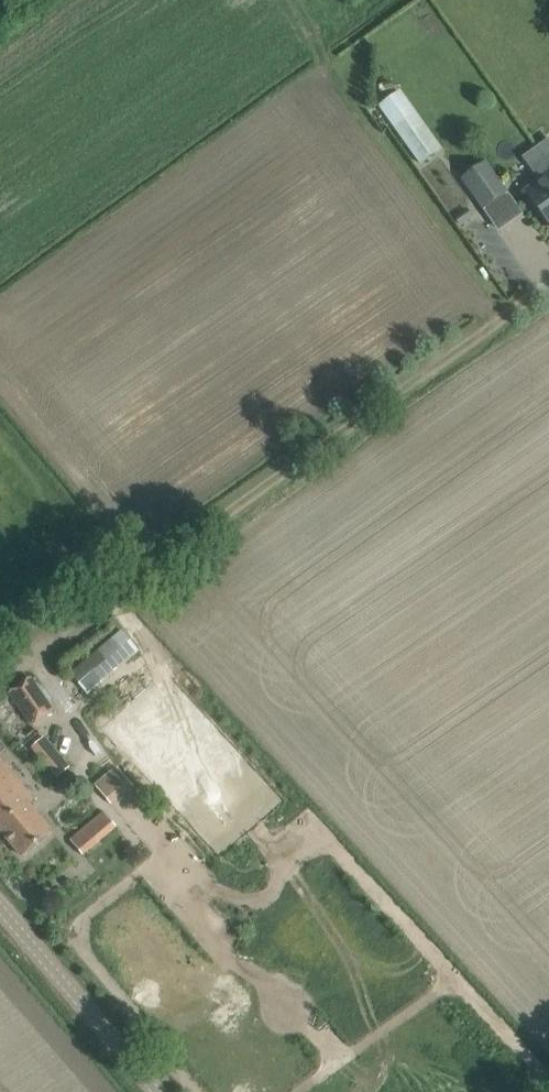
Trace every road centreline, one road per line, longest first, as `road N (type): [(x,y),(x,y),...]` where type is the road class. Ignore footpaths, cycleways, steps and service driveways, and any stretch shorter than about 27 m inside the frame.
road 1 (track): [(0,675),(534,292)]
road 2 (unclassified): [(156,1091),(0,909)]

